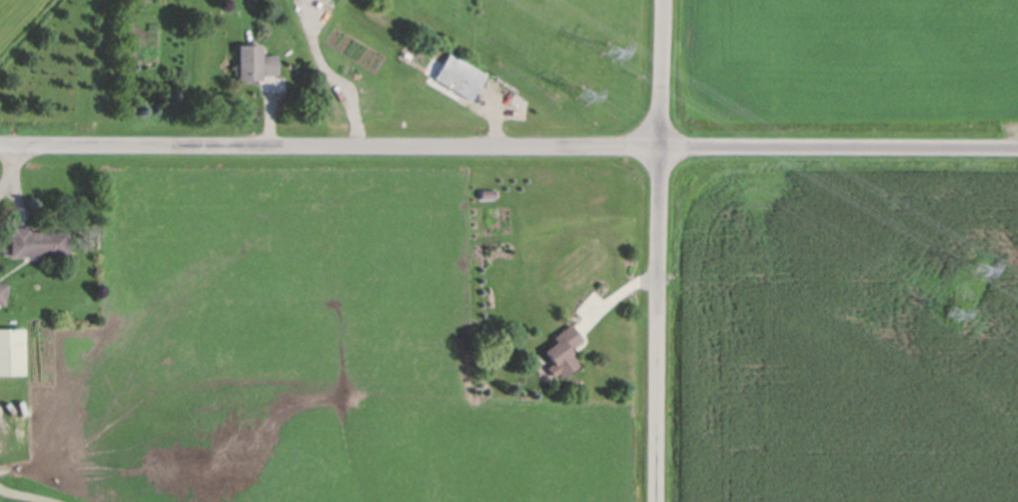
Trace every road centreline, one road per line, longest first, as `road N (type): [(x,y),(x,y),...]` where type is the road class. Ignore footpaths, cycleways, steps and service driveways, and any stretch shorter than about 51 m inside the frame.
road 1 (tertiary): [(1017,150),(0,146)]
road 2 (residential): [(663,0),(655,501)]

